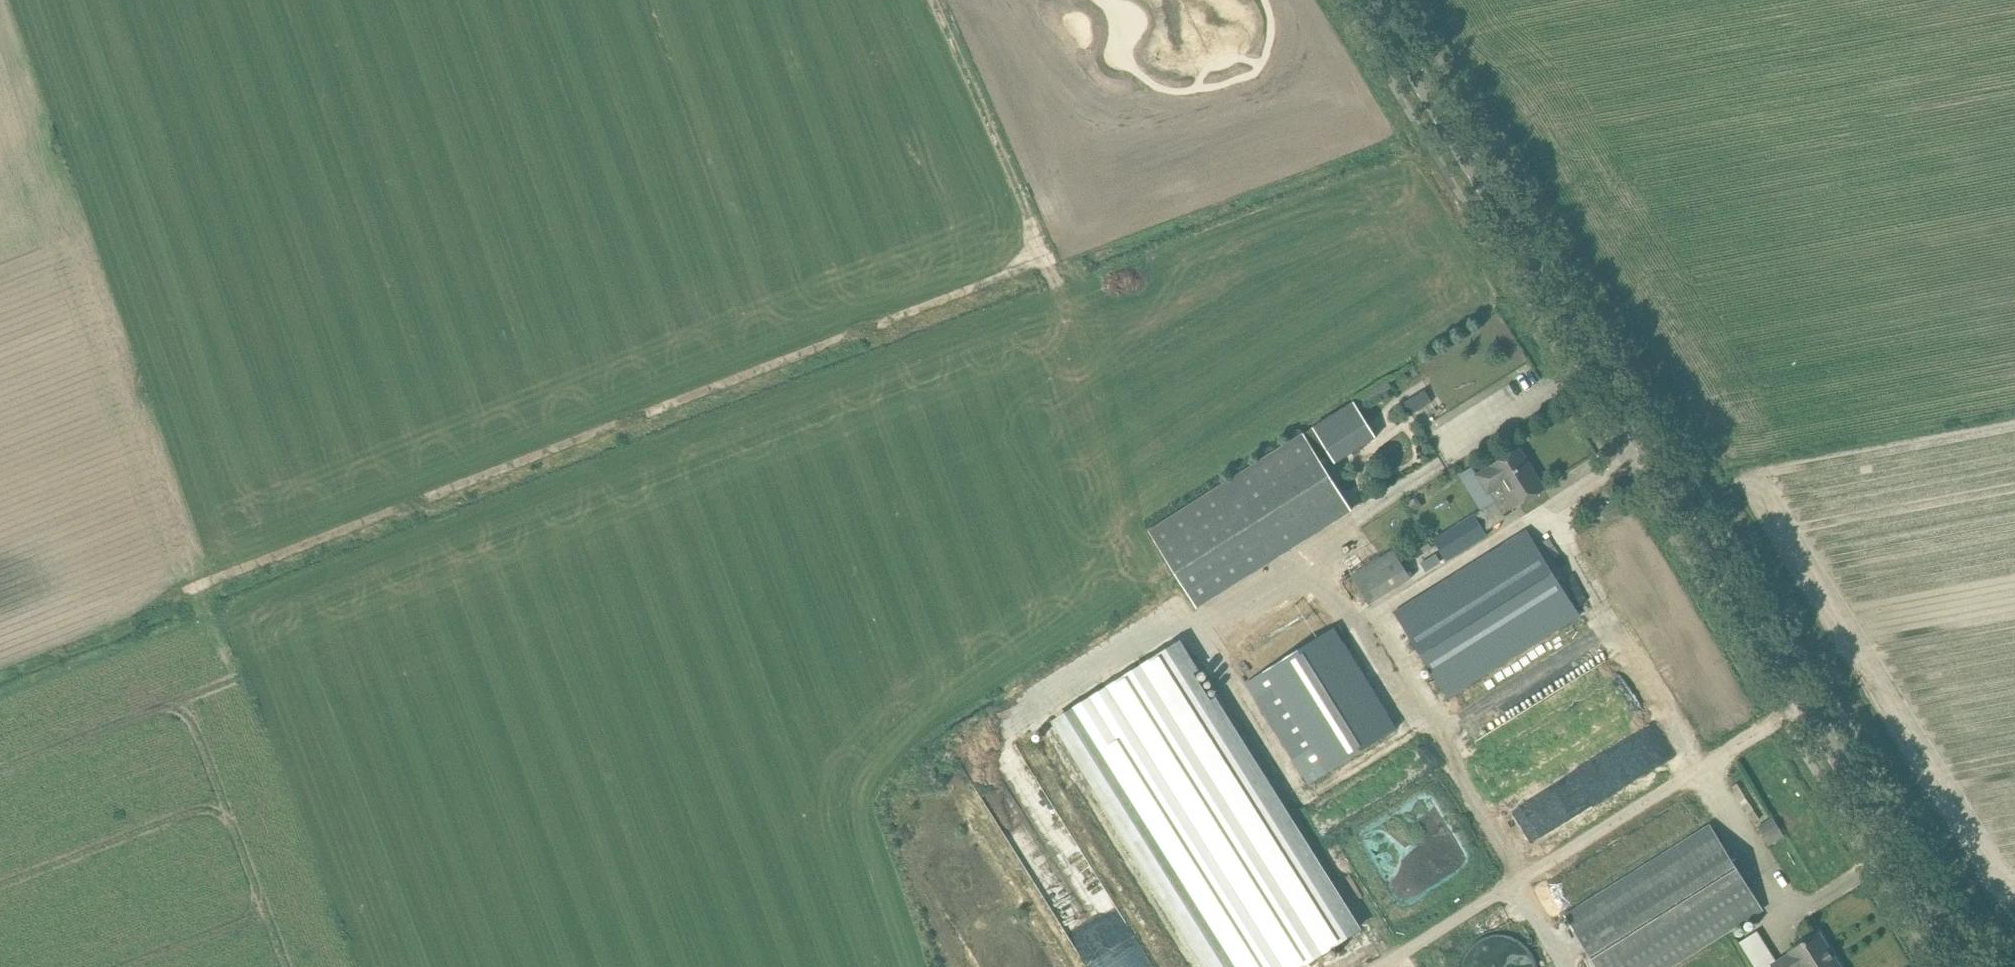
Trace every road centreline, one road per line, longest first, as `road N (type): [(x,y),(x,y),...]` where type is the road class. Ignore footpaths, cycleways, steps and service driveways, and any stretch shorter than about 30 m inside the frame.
road 1 (track): [(193,588),(1047,260),(933,0)]
road 2 (tertiary): [(1973,966),(1371,0)]

